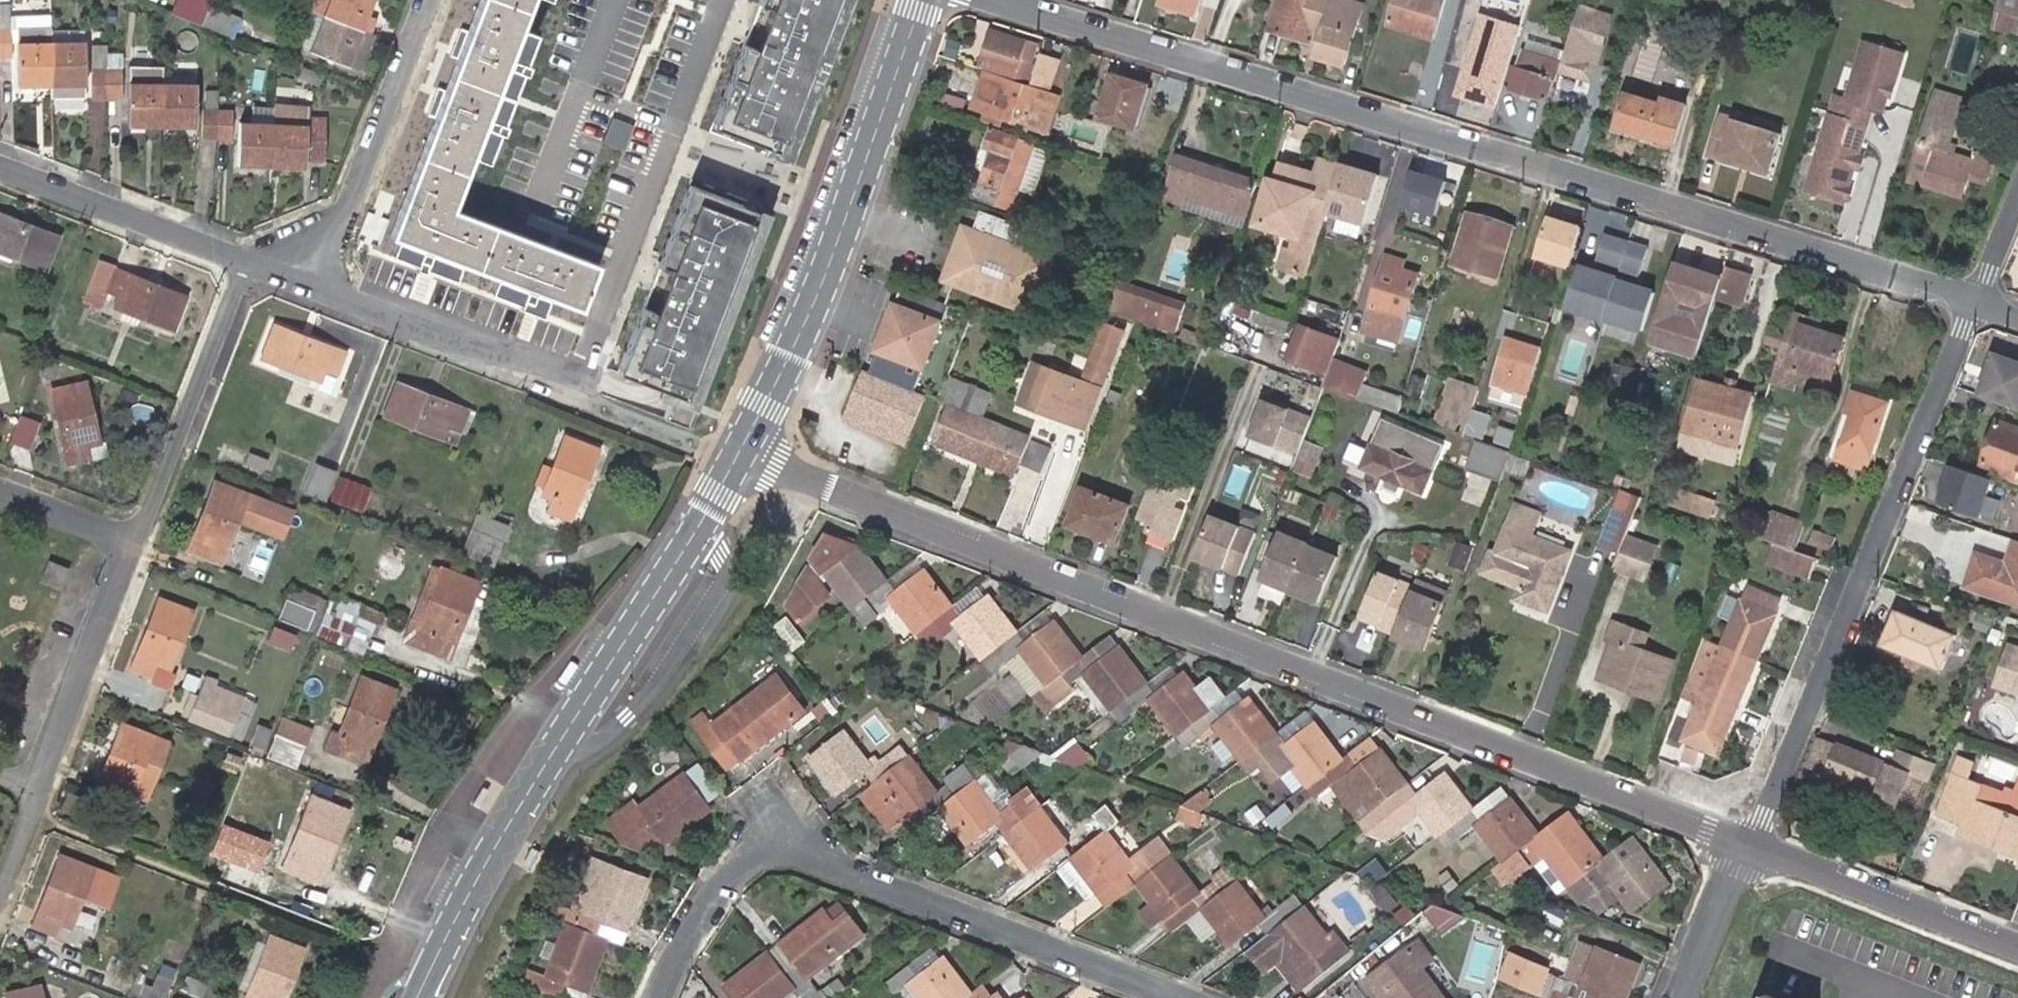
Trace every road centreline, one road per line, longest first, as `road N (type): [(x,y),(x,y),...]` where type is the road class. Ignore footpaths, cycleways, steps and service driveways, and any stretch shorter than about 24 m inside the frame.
road 1 (residential): [(742,452),(1750,843)]
road 2 (residential): [(1013,0),(1973,303)]
road 3 (secondary): [(742,452),(557,747),(417,997)]
road 4 (residential): [(657,997),(710,898),(768,841),(1173,997)]
road 5 (residential): [(1973,303),(1750,843)]
road 6 (secondary): [(922,0),(787,363),(742,452)]
road 7 (residential): [(128,538),(255,257)]
road 8 (residential): [(321,286),(431,0)]
road 9 (residential): [(1750,843),(2017,946)]
road 10 (residential): [(321,286),(575,389)]
road 11 (residential): [(0,163),(255,257)]
road 12 (residential): [(128,538),(36,785)]
road 13 (residential): [(1750,843),(1687,997)]
road 14 (residential): [(0,488),(128,538)]

